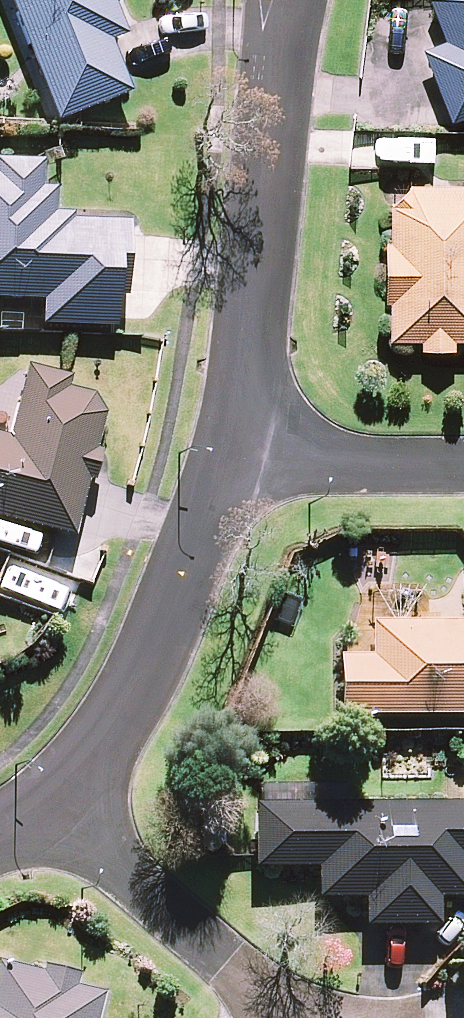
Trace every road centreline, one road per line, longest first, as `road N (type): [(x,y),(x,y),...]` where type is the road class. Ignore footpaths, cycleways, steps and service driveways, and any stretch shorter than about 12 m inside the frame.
road 1 (residential): [(234,470),(286,0)]
road 2 (residential): [(55,798),(121,719),(161,646),(234,470)]
road 3 (residential): [(279,1017),(55,798)]
road 4 (residential): [(463,465),(234,470)]

